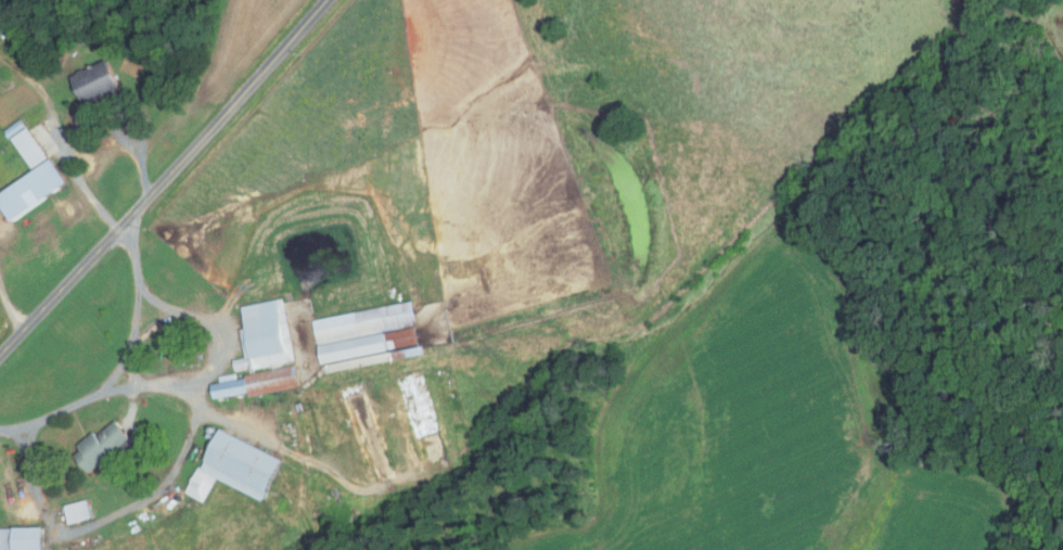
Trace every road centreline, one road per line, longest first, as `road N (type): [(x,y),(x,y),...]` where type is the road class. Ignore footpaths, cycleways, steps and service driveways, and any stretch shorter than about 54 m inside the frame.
road 1 (residential): [(0,356),(325,0)]

